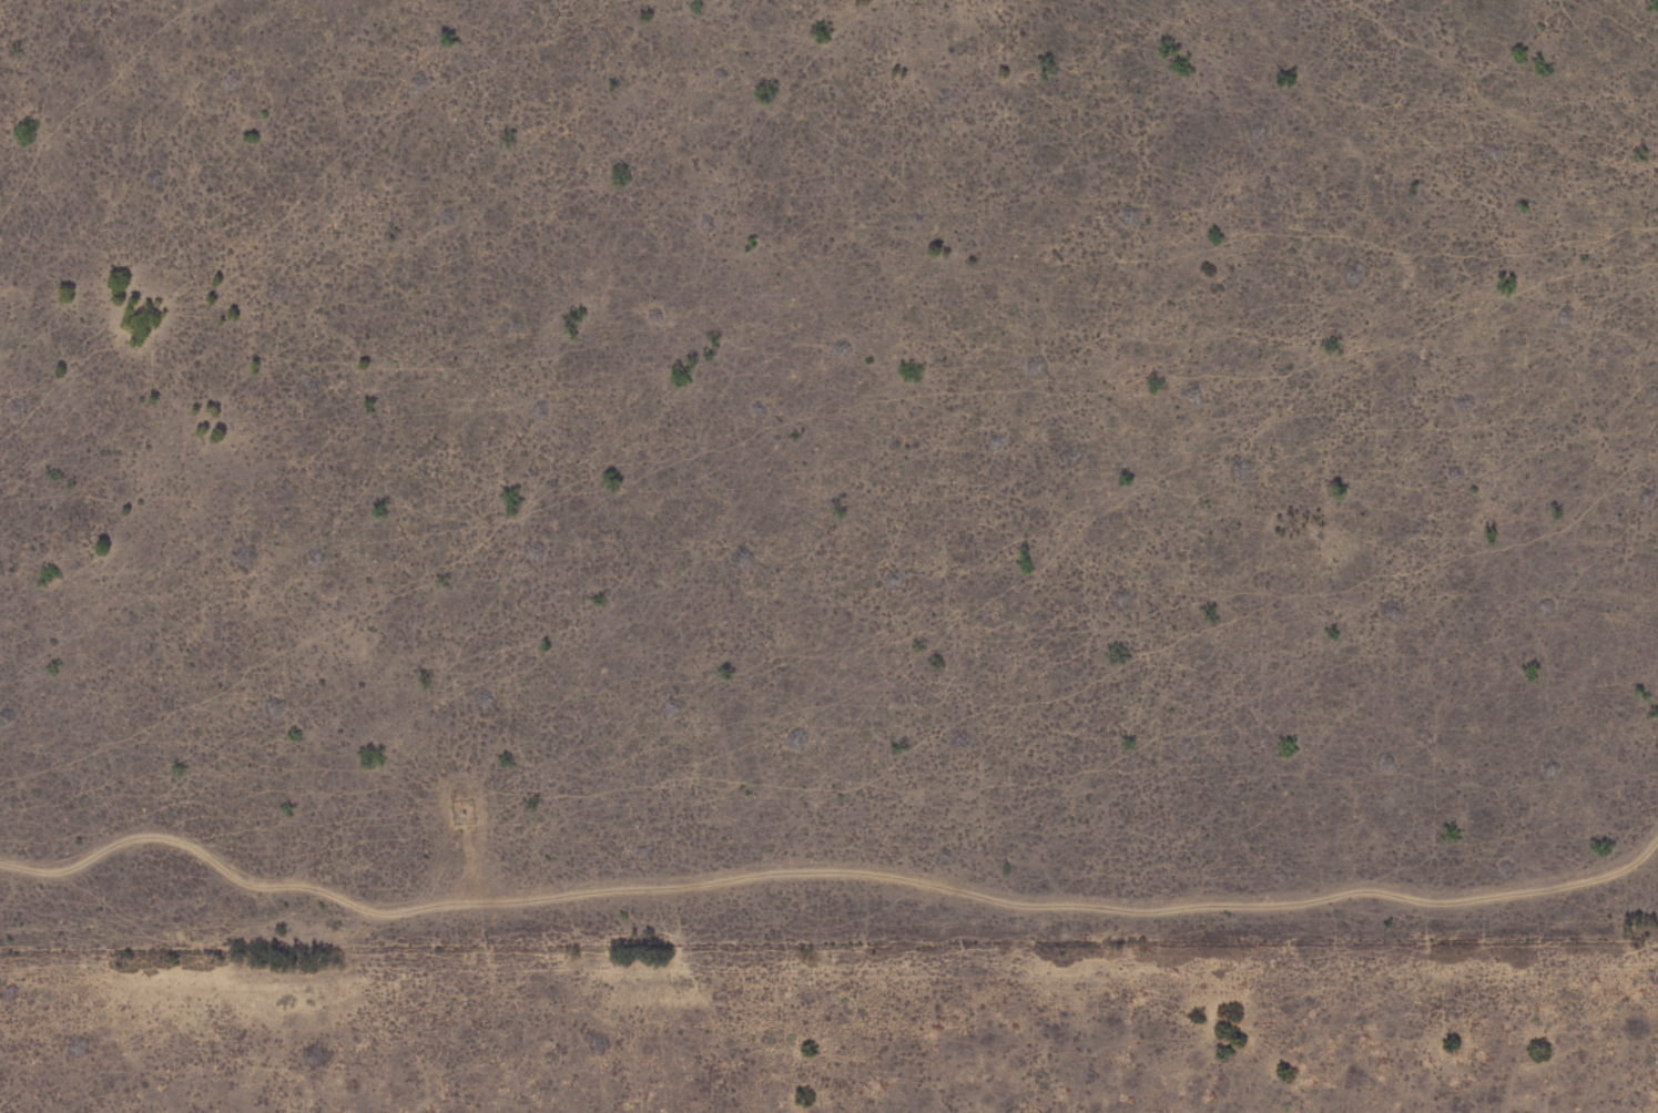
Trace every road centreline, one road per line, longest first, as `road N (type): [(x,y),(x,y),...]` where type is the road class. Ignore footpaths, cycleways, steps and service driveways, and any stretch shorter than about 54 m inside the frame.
road 1 (residential): [(0,803),(179,790),(382,852),(589,858),(719,825),(927,825),(1045,858),(1489,898),(1590,864),(1657,799)]

